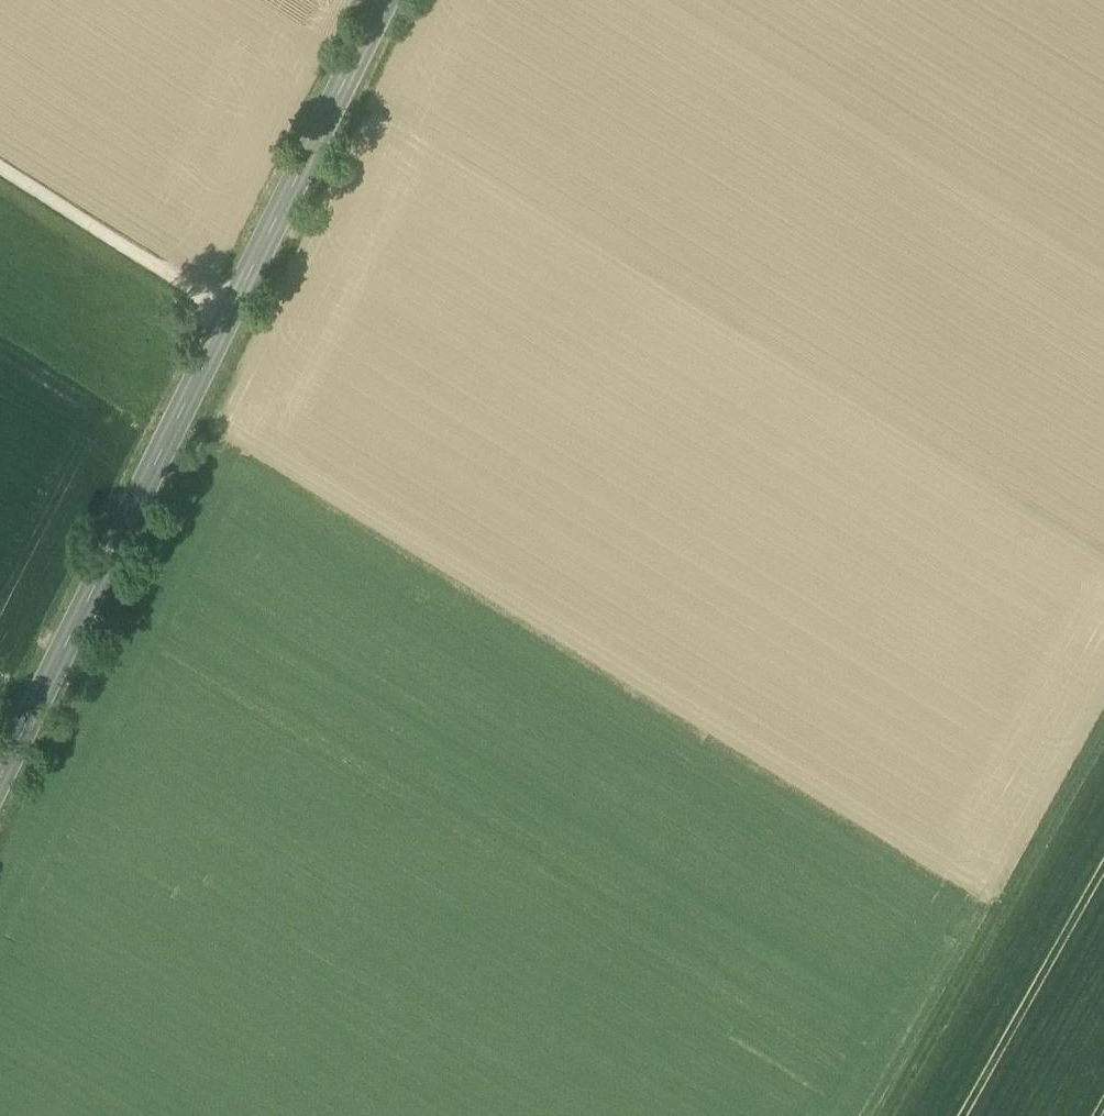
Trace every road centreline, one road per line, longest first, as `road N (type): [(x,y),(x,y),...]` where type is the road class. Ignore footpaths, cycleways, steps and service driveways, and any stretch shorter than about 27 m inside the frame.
road 1 (secondary): [(387,0),(0,785)]
road 2 (track): [(1103,735),(888,1115)]
road 3 (track): [(0,173),(228,319)]

